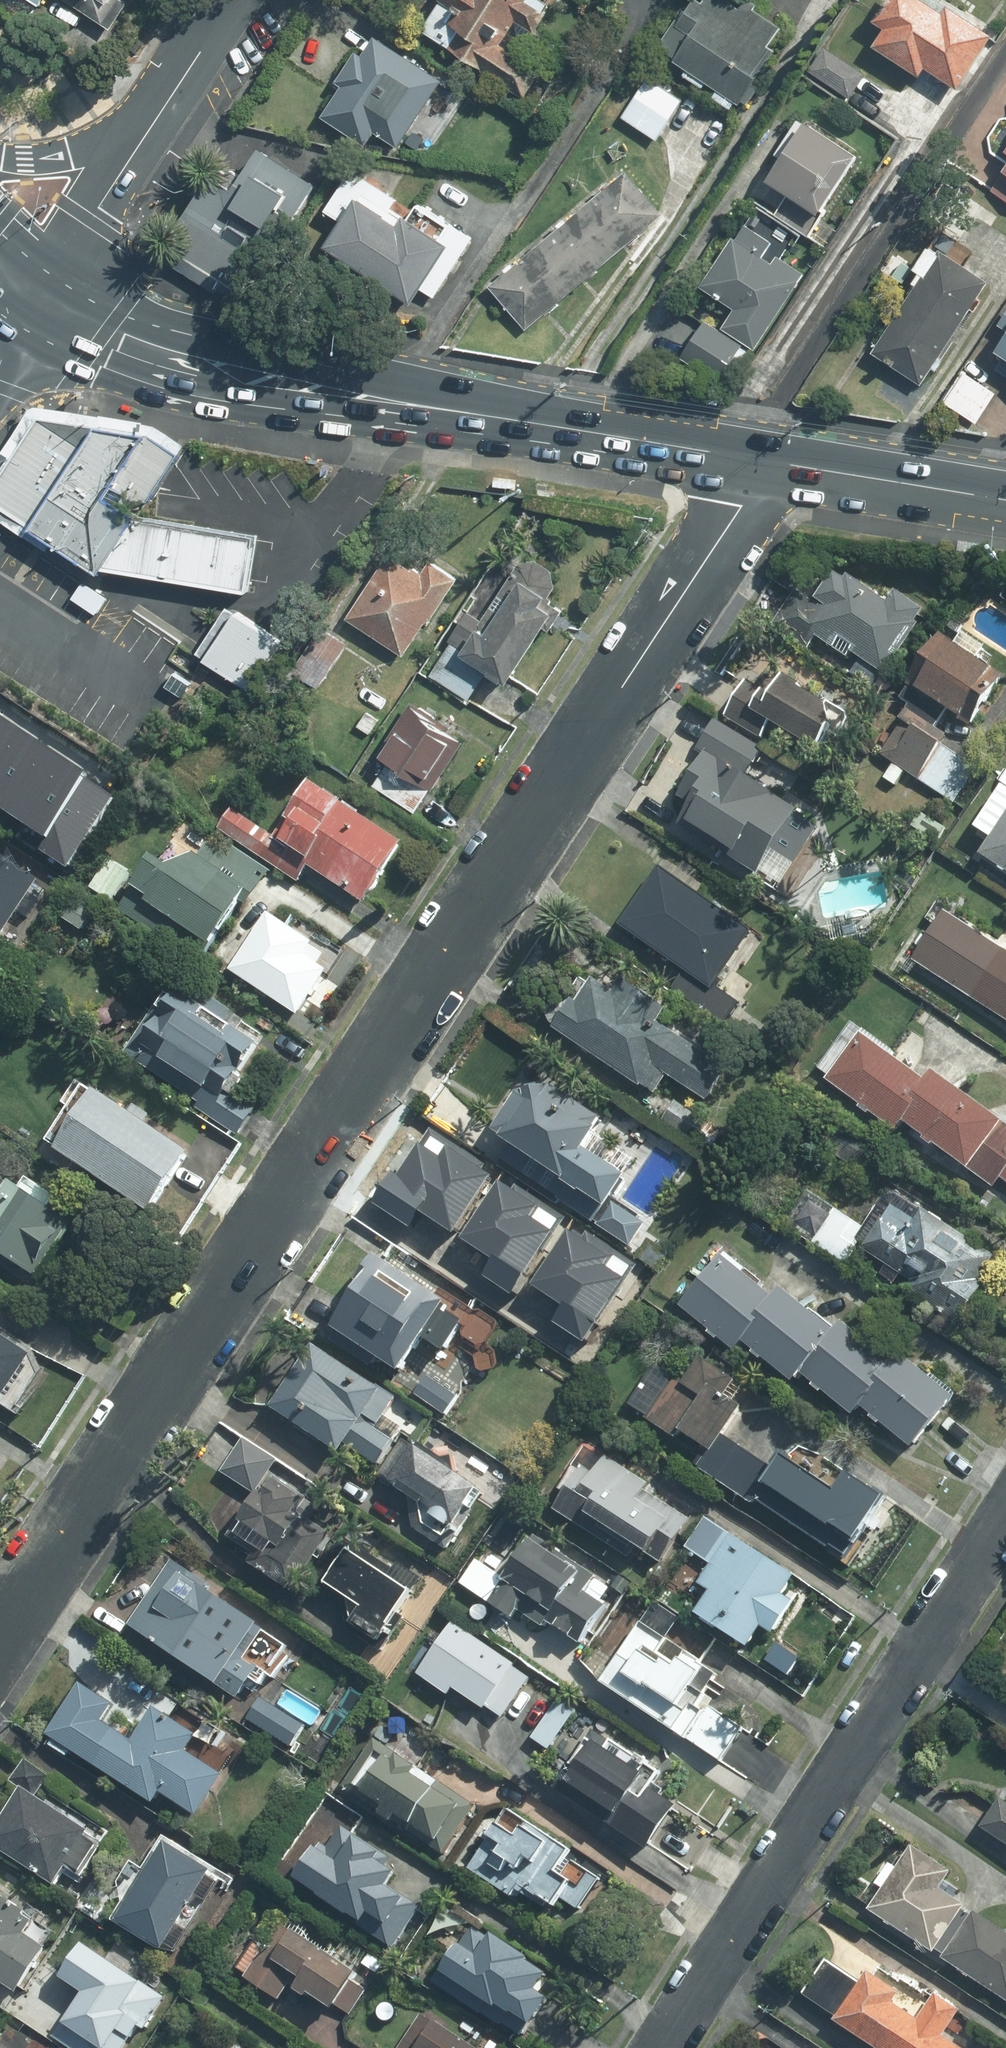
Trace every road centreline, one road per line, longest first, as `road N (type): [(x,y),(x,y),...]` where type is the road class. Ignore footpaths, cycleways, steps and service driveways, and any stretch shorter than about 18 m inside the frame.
road 1 (residential): [(0,1623),(771,461)]
road 2 (primary): [(40,300),(121,343),(234,376),(771,461)]
road 3 (residential): [(1005,1525),(663,2047)]
road 4 (residential): [(40,300),(170,97)]
road 5 (primary): [(771,461),(1005,499)]
road 6 (primary): [(0,153),(73,151),(170,97)]

